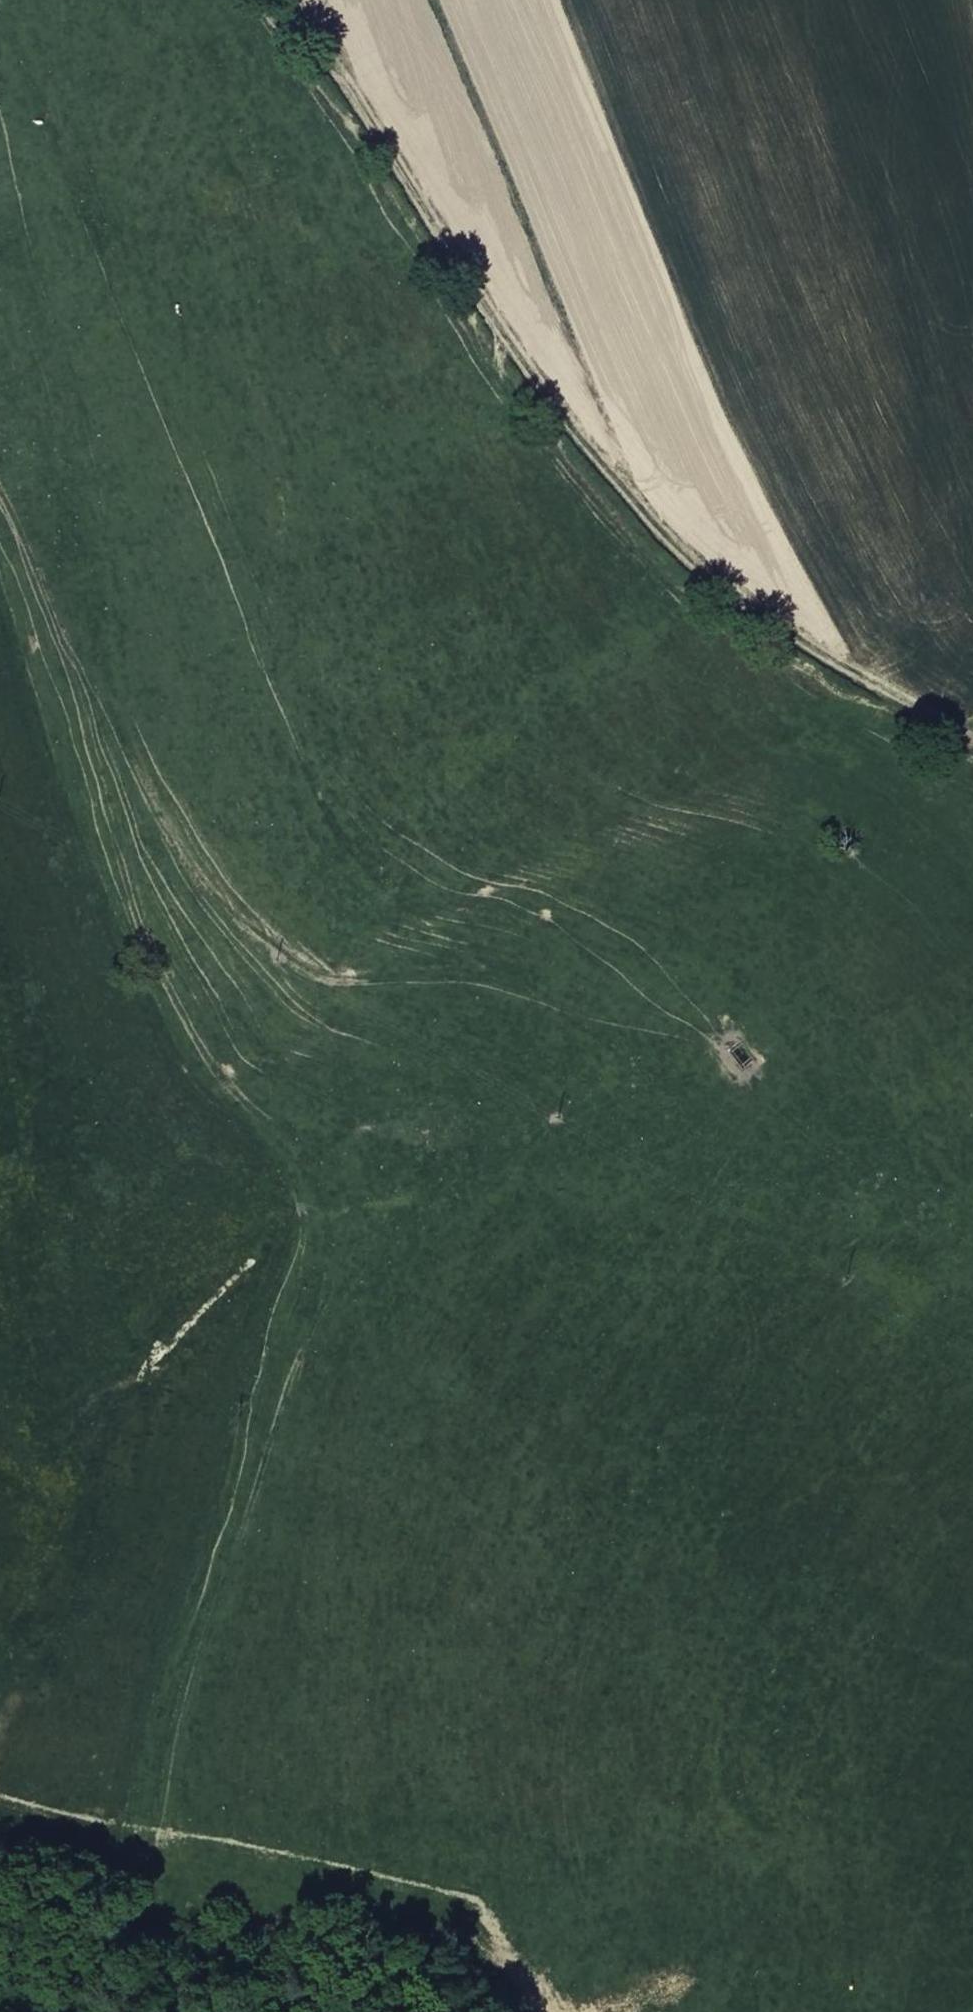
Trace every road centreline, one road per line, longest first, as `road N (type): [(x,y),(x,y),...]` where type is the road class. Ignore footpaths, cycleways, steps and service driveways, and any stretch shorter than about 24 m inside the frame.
road 1 (track): [(269,0),(687,571)]

